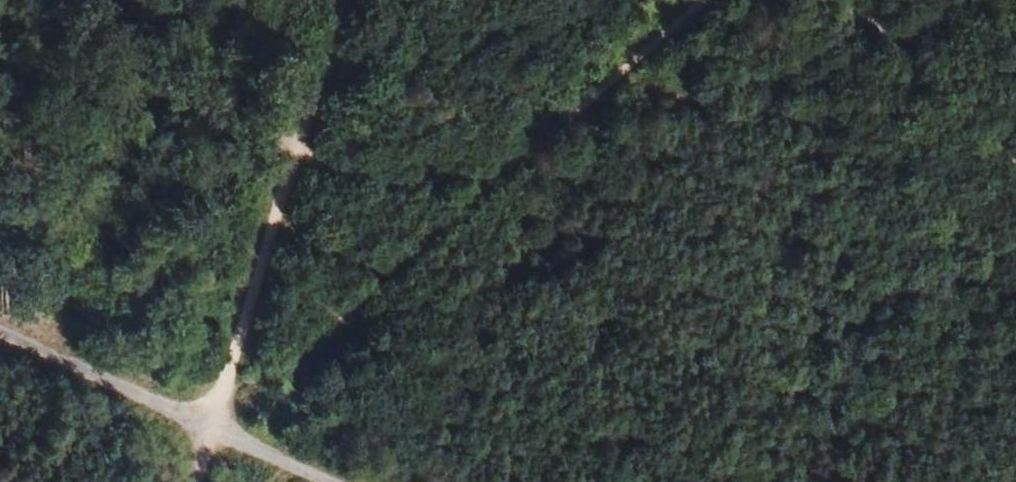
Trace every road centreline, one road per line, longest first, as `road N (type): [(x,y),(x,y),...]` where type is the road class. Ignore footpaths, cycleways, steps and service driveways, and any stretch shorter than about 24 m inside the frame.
road 1 (track): [(211,430),(511,168)]
road 2 (track): [(511,168),(701,0)]
road 3 (track): [(1015,167),(905,48),(869,17),(832,0)]

